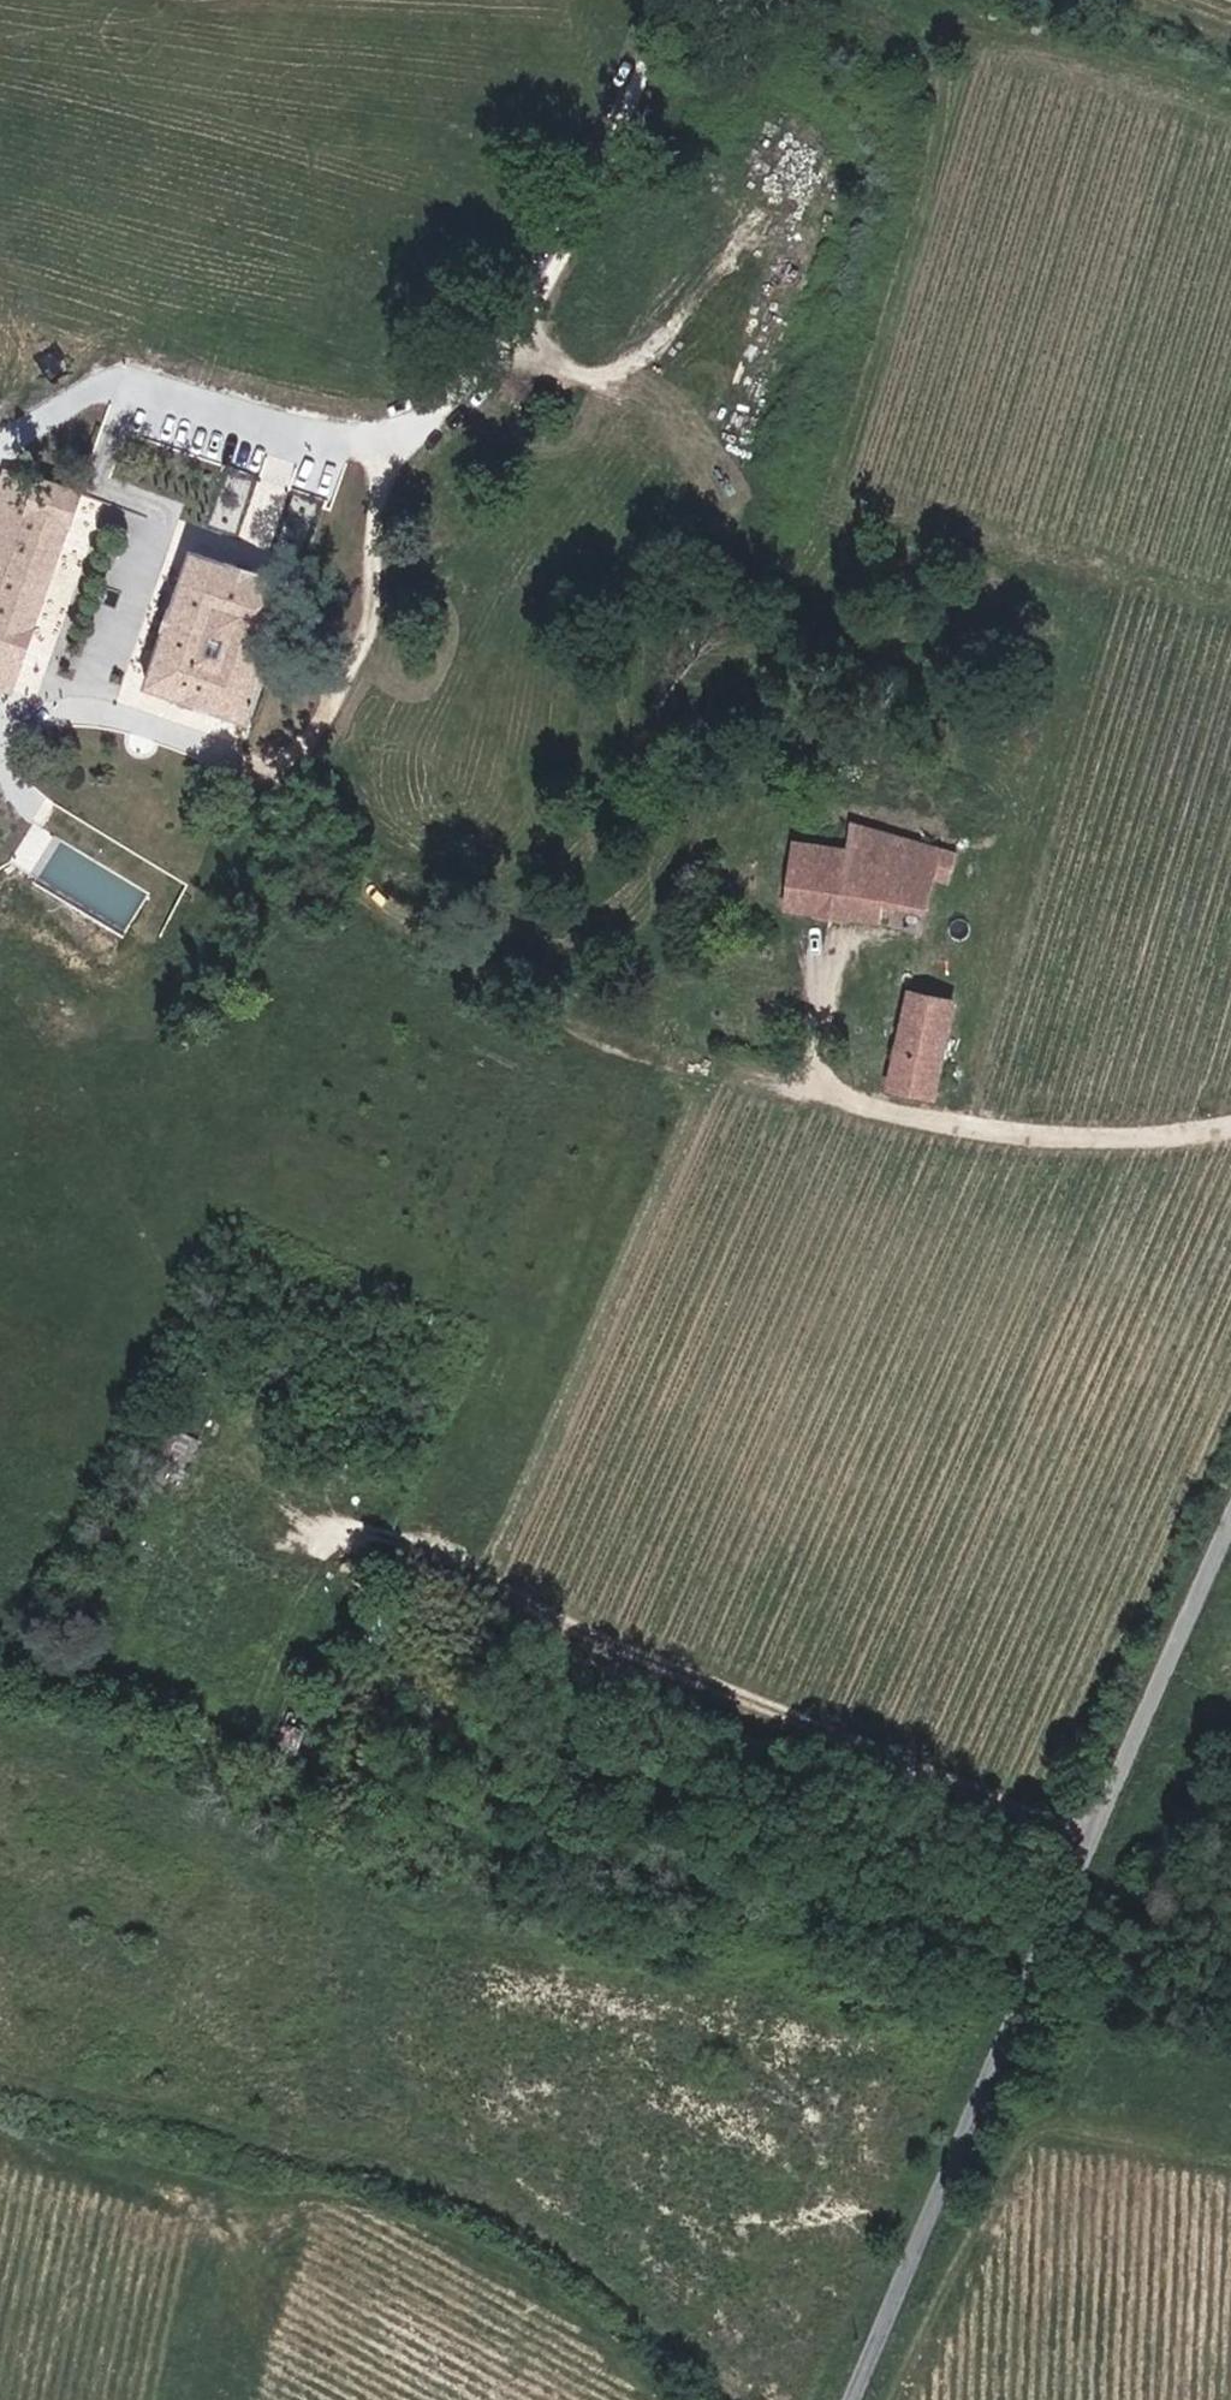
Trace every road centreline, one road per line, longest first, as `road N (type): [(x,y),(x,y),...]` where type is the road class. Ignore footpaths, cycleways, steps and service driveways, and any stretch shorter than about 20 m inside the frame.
road 1 (track): [(1230,1136),(1170,1152),(974,1144),(670,1060),(508,990),(321,838),(303,785),(376,627),(398,430),(463,398),(550,281),(670,0)]
road 2 (residential): [(1230,1564),(1084,1889),(1047,2039),(895,2399)]
road 3 (track): [(398,430),(344,431),(166,387),(115,425),(96,482)]

